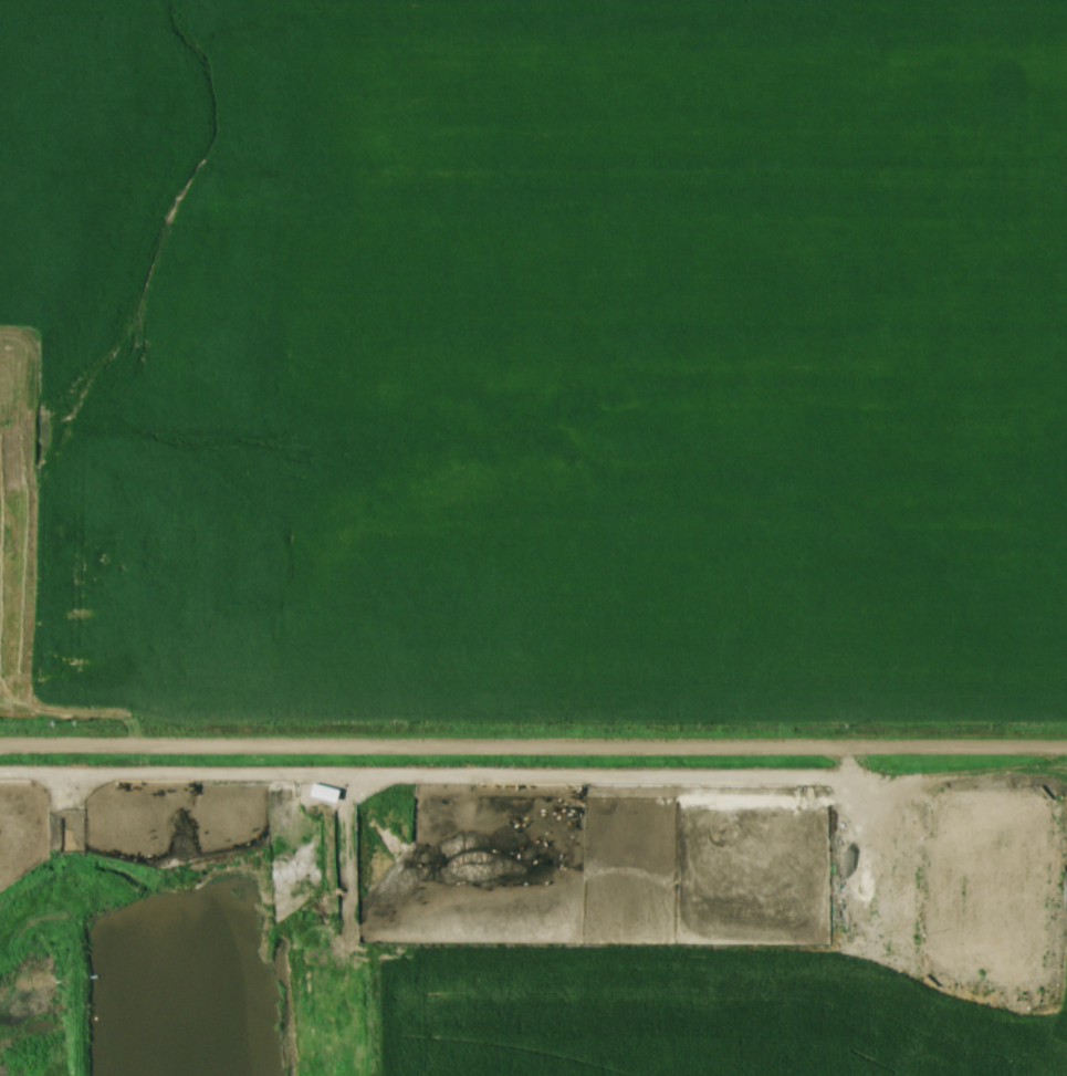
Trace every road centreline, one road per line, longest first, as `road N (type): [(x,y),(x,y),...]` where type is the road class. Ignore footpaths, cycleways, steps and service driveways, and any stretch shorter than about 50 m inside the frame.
road 1 (residential): [(0,747),(1066,746)]

